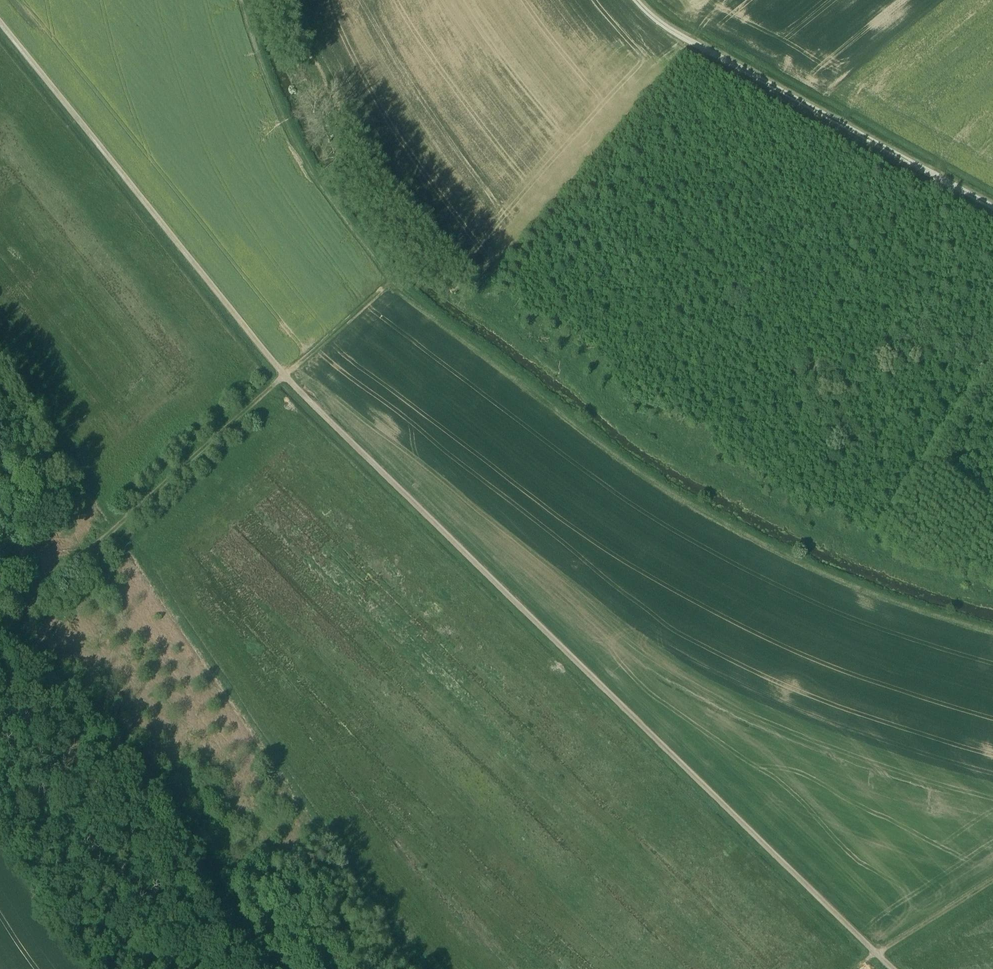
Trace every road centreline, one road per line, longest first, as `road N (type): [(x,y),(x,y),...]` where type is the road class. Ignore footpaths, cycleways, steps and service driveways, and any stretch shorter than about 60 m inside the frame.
road 1 (track): [(891,968),(294,380),(0,19)]
road 2 (track): [(0,634),(398,291),(645,481),(816,571),(992,636)]
road 3 (track): [(0,348),(424,968)]
road 4 (track): [(259,968),(166,795),(82,704),(0,634)]
road 5 (track): [(992,212),(684,43),(636,0)]
road 6 (track): [(866,968),(992,891)]

